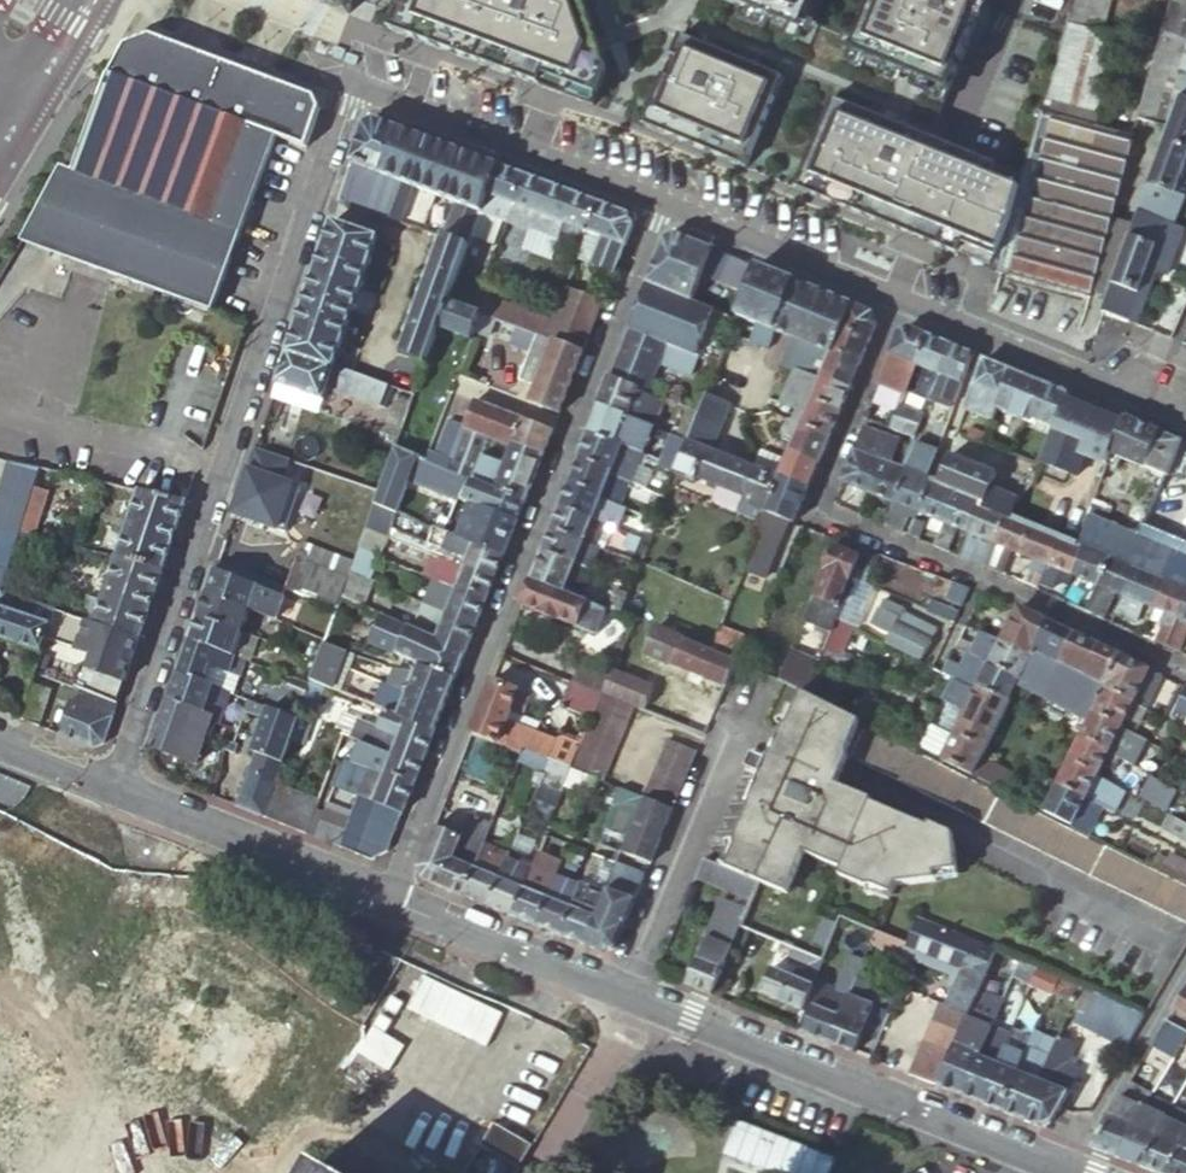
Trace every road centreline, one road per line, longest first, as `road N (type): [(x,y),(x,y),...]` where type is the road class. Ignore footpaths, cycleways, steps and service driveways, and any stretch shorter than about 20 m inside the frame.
road 1 (residential): [(109,783),(358,84),(659,204)]
road 2 (residential): [(659,204),(387,895)]
road 3 (residential): [(659,204),(1185,414)]
road 4 (residential): [(631,994),(1076,1172)]
road 5 (residential): [(109,783),(387,895)]
road 6 (residential): [(731,731),(631,994)]
road 7 (residential): [(387,895),(631,994)]

